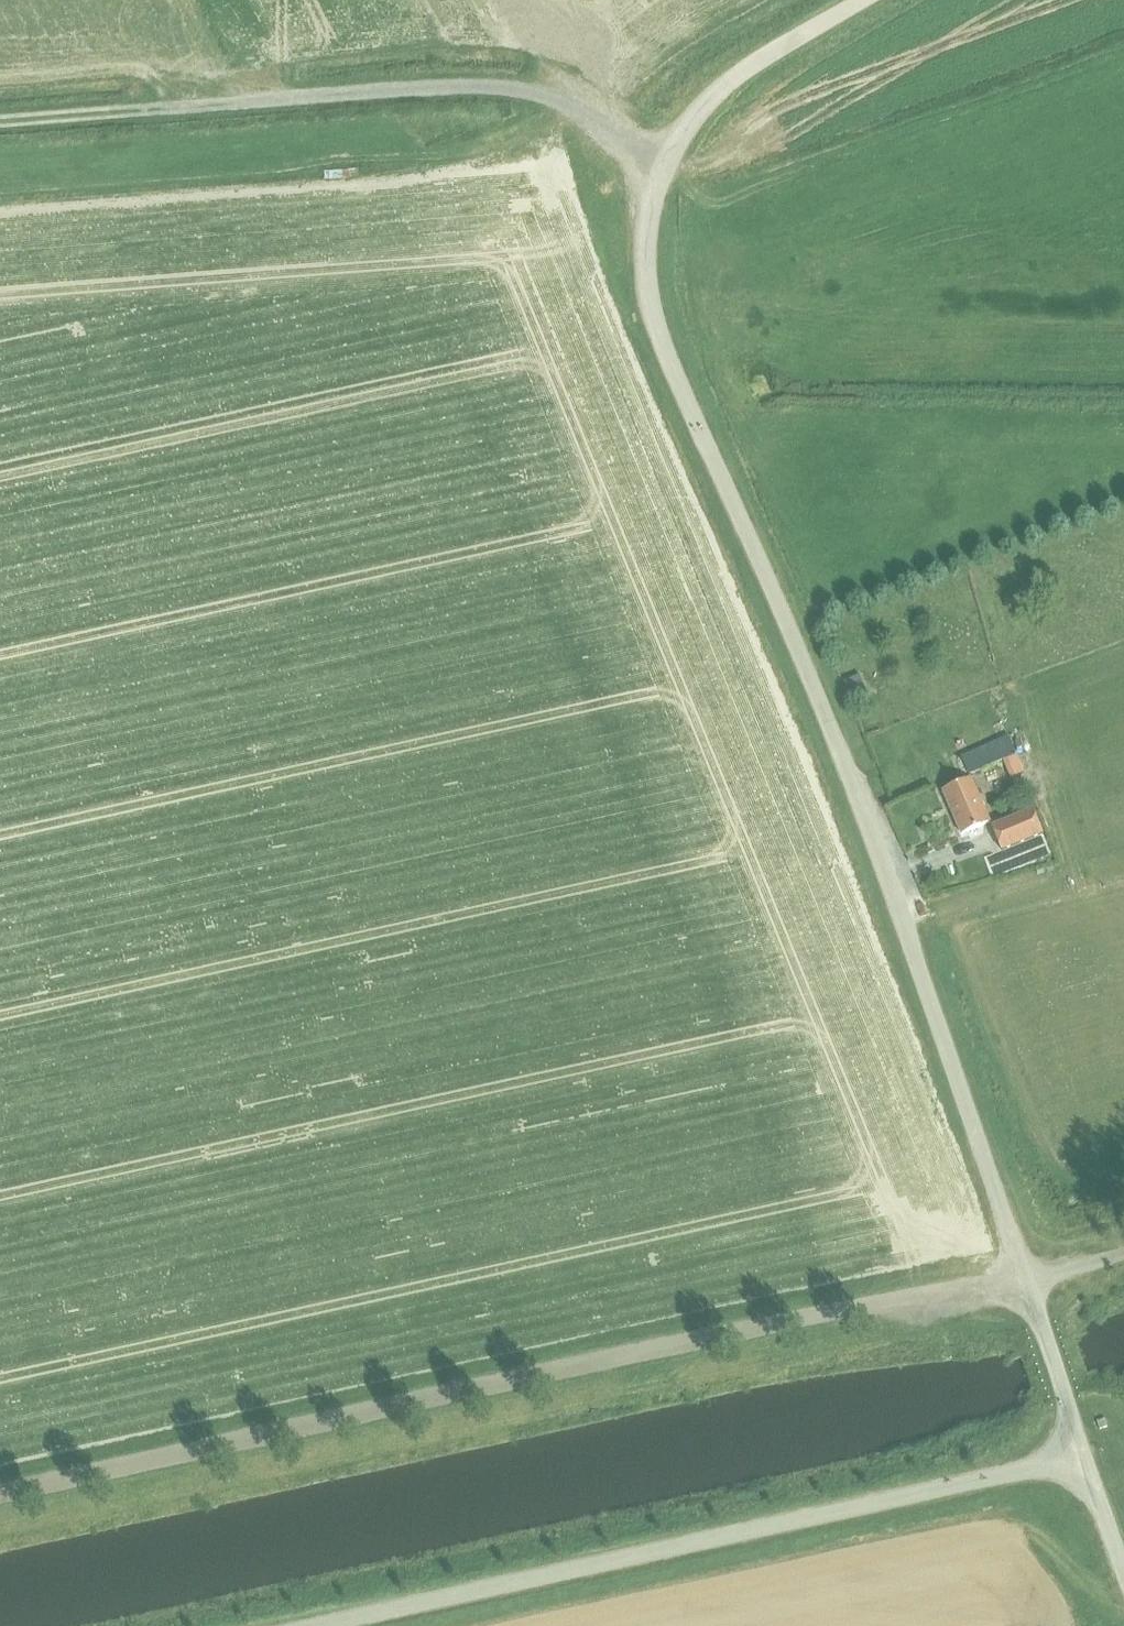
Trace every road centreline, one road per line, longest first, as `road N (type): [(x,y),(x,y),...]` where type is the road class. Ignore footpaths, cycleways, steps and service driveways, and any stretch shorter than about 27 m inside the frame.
road 1 (unclassified): [(1083,1454),(867,819),(680,382),(649,285),(652,200),(695,115),(755,63),(864,0)]
road 2 (track): [(1027,1284),(984,1298),(712,1336),(0,1492)]
road 3 (unclassified): [(325,1625),(1083,1454)]
road 4 (track): [(0,124),(491,87),(563,101),(664,165)]
road 5 (unclassified): [(1123,1572),(1083,1454)]

